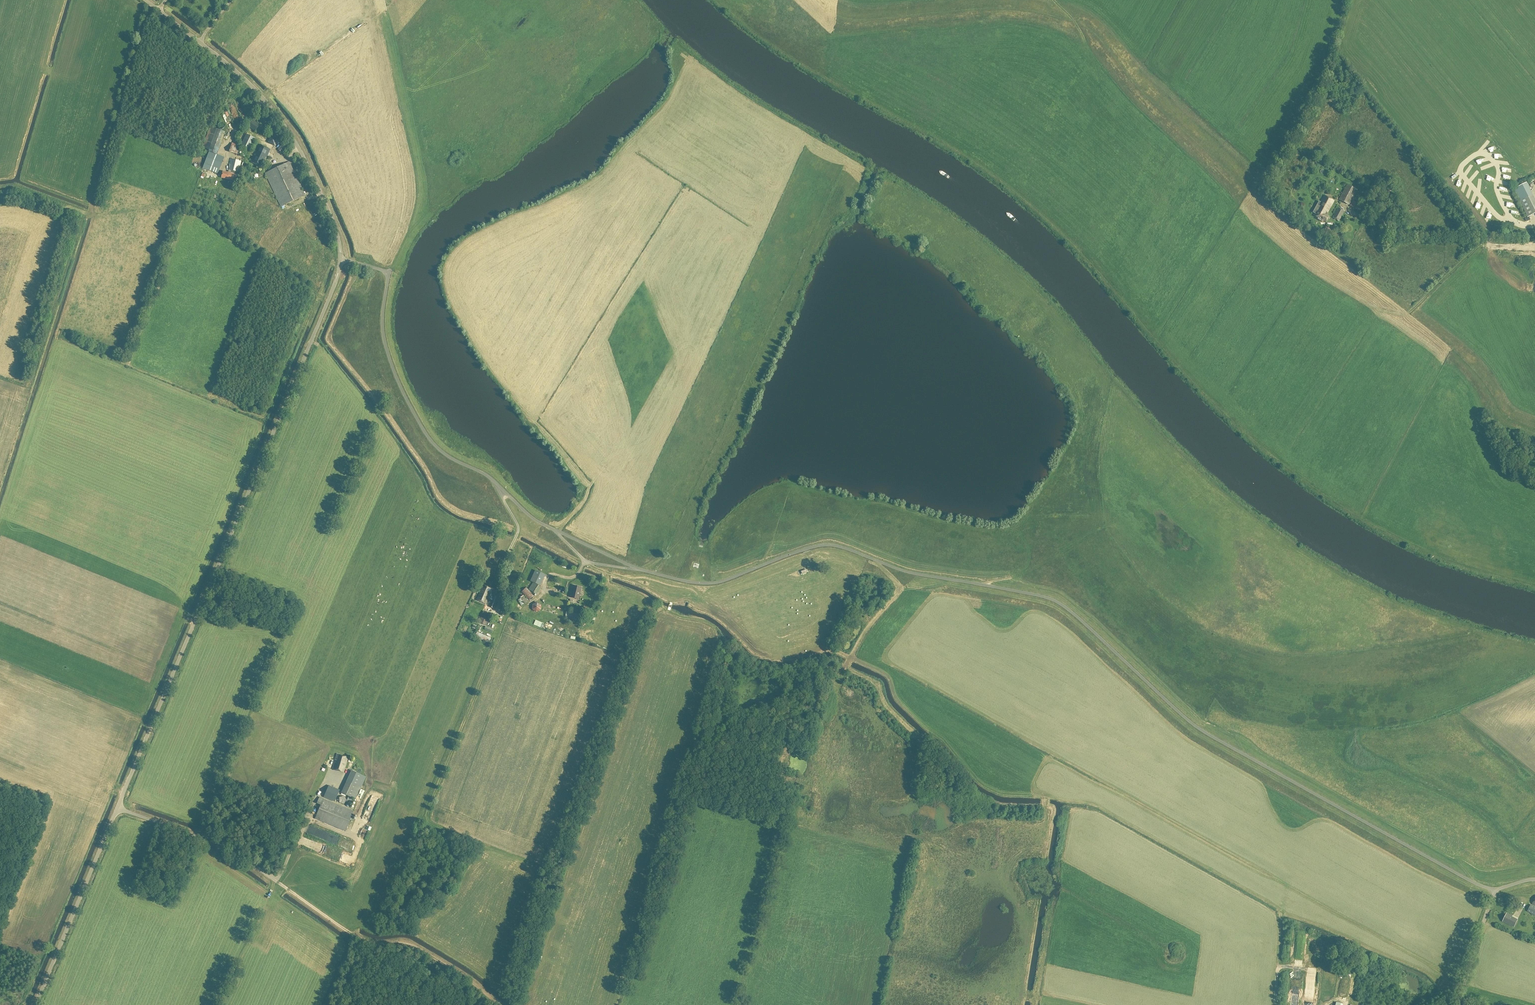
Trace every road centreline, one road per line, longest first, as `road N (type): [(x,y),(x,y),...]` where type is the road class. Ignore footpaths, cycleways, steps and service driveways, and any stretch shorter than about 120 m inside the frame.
road 1 (unclassified): [(1534,879),(1479,885),(1212,737),(1053,600),(910,573),(832,545),(697,583),(639,569),(545,525),(429,439),(384,341),(388,272),(341,260)]
road 2 (unclassified): [(35,1004),(341,260)]
road 3 (unclassified): [(341,260),(329,213),(280,120),(245,80),(146,0)]
road 4 (unclassified): [(1354,213),(1394,233),(1534,237)]
road 5 (track): [(263,98),(363,23)]

